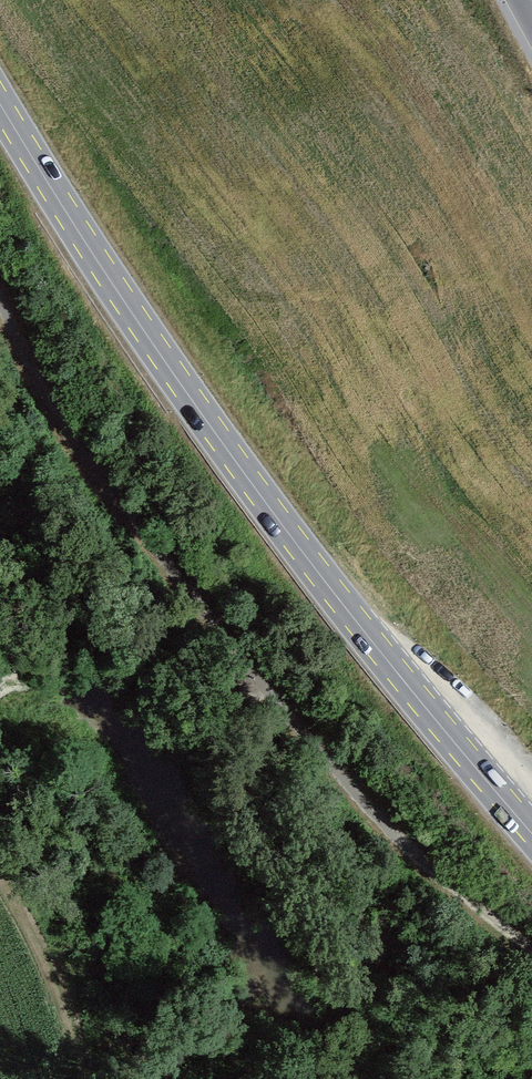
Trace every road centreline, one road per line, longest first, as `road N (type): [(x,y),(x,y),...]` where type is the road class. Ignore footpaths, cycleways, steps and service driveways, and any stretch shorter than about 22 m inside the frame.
road 1 (secondary): [(531,835),(313,569),(208,425),(0,103)]
road 2 (track): [(0,301),(91,465),(235,677),(355,806),(531,956)]

